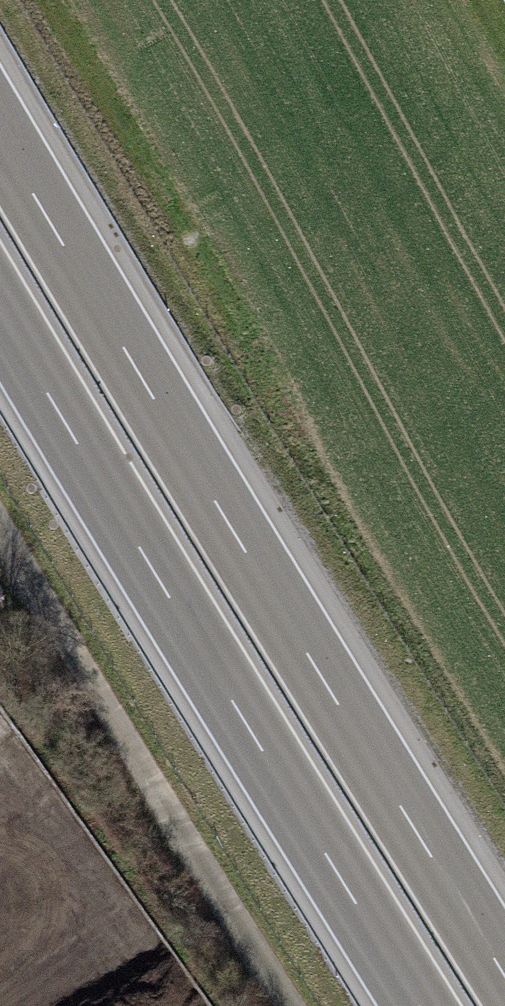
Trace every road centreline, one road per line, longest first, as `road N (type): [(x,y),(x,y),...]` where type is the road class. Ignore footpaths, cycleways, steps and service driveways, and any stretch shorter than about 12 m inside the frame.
road 1 (motorway): [(504,972),(0,134)]
road 2 (motorway): [(0,316),(417,1005)]

